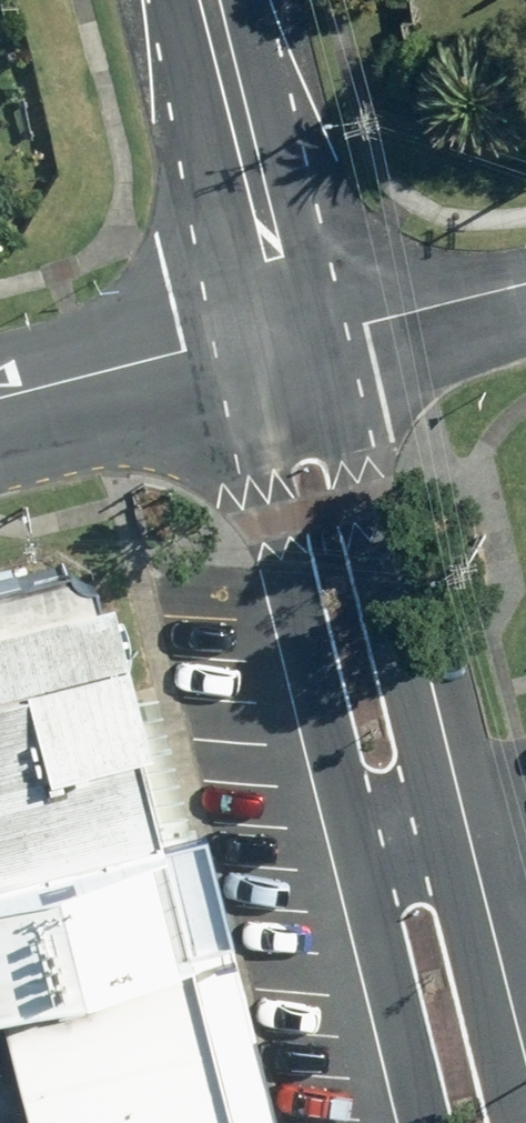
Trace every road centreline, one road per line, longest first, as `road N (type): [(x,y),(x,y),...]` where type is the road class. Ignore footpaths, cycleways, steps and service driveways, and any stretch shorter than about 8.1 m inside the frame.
road 1 (tertiary): [(343,844),(271,553),(271,486),(300,343)]
road 2 (tertiary): [(300,343),(385,531),(464,819)]
road 3 (tertiary): [(300,343),(213,0)]
road 4 (residential): [(300,343),(0,409)]
road 5 (tertiary): [(405,1122),(343,844)]
road 6 (tertiary): [(464,819),(525,1079)]
road 7 (residential): [(525,285),(300,343)]
road 8 (tertiary): [(343,844),(464,819)]

